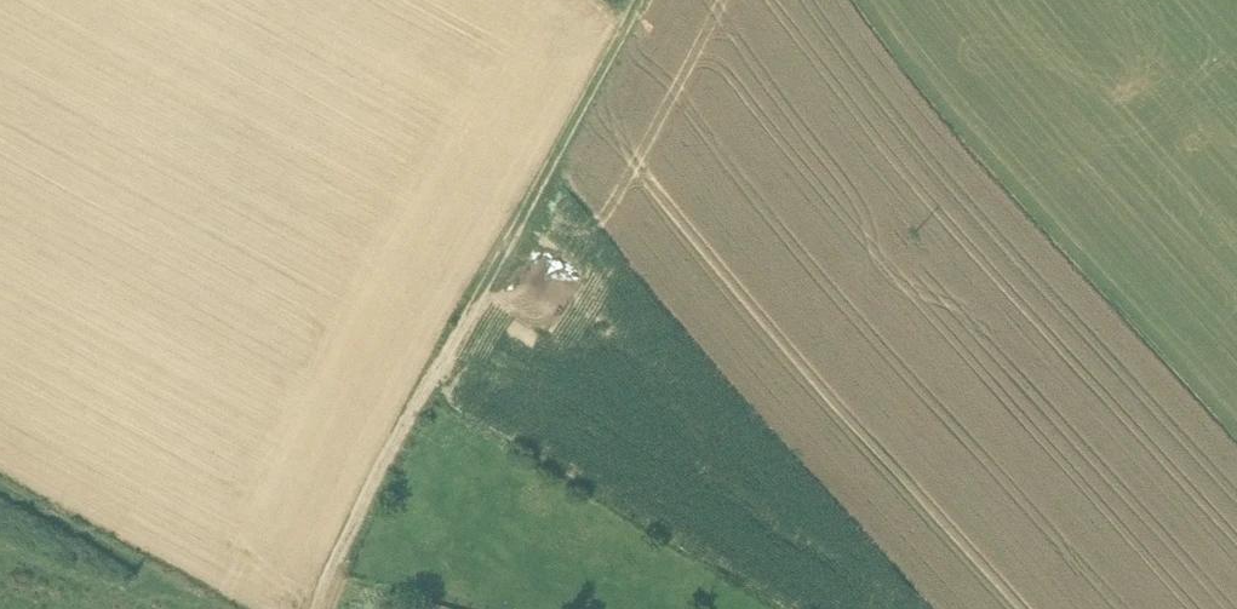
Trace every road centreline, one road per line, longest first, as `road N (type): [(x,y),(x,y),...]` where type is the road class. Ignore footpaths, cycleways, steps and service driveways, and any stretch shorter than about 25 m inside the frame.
road 1 (track): [(633,0),(317,608)]

